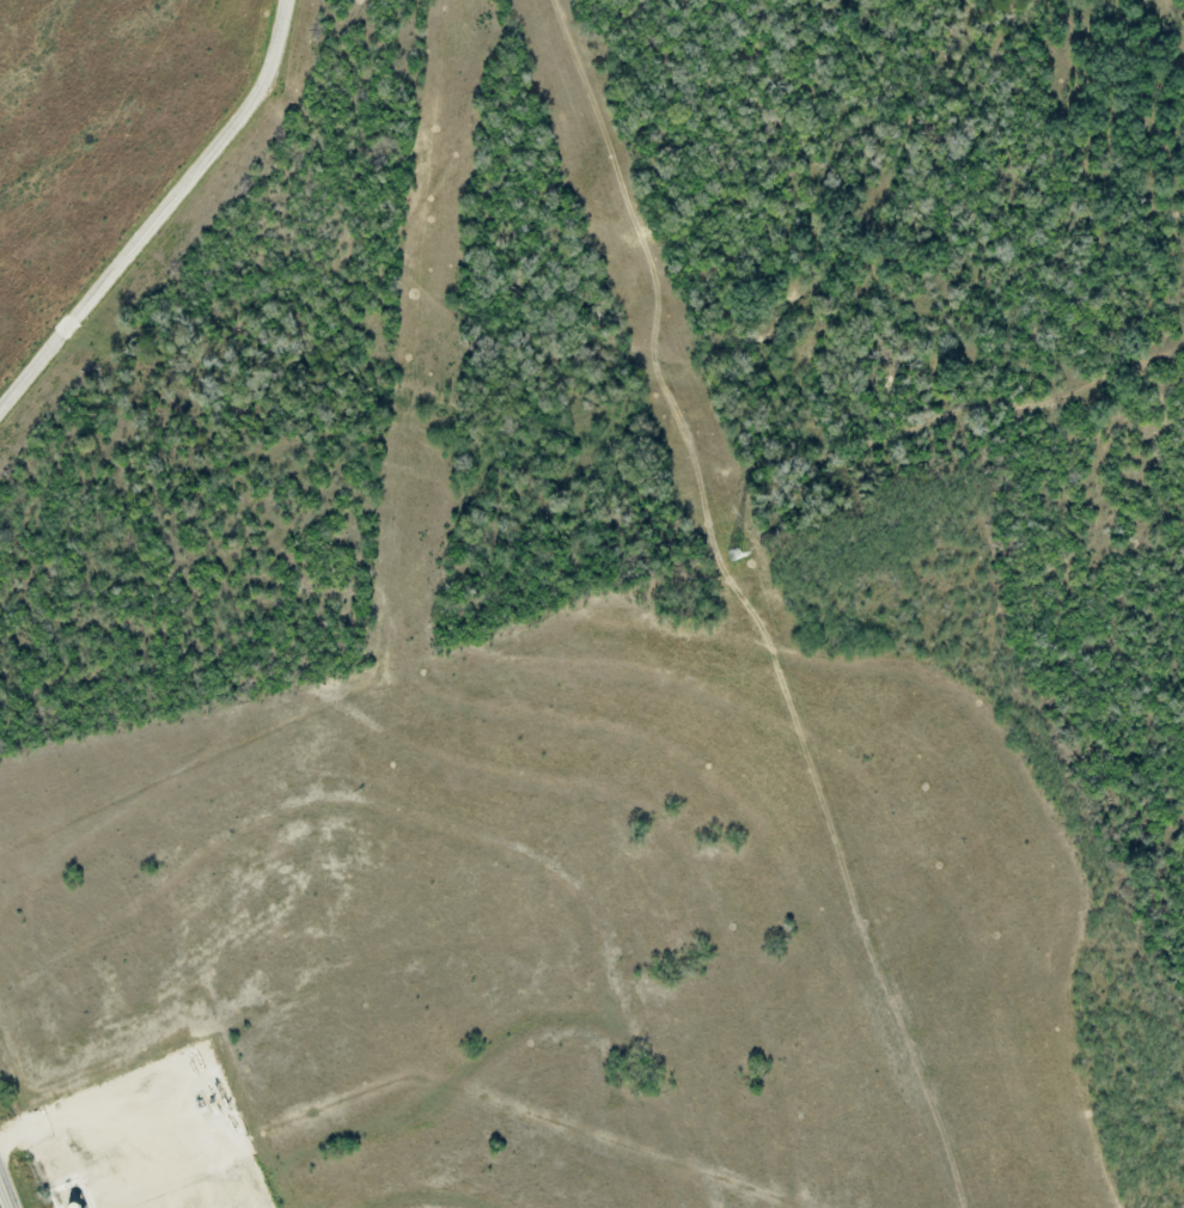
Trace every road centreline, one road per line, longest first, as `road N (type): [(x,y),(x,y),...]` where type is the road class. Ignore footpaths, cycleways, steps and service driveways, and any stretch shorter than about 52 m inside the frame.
road 1 (residential): [(0,415),(256,103),(293,0)]

